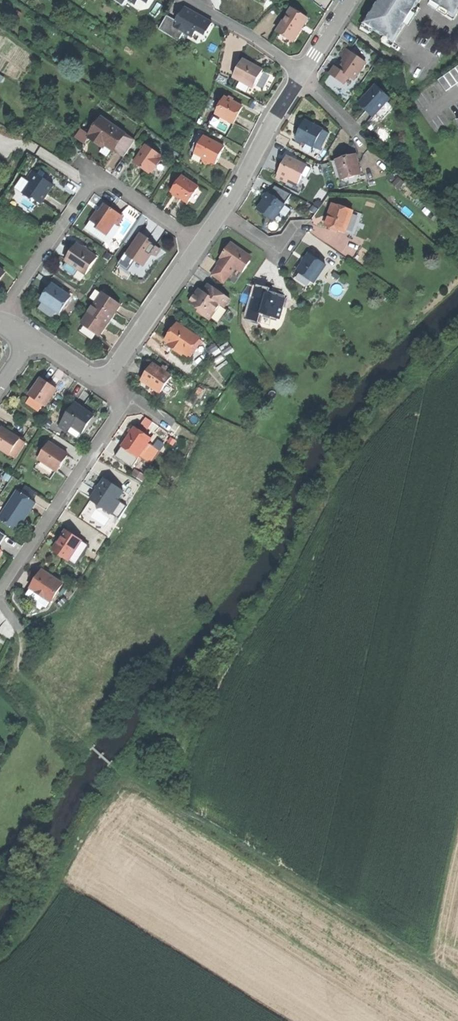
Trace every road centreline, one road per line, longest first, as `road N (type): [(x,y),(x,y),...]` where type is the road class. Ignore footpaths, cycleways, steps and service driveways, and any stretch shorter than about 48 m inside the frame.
road 1 (track): [(457,982),(139,782),(119,778),(0,954)]
road 2 (residential): [(201,243),(111,183),(88,188),(0,318)]
road 3 (residential): [(130,400),(0,594)]
road 4 (track): [(91,748),(18,669),(22,636),(0,604)]
road 5 (residential): [(104,373),(121,361),(201,243)]
road 6 (residential): [(221,214),(303,75)]
road 7 (residential): [(189,0),(303,75)]

